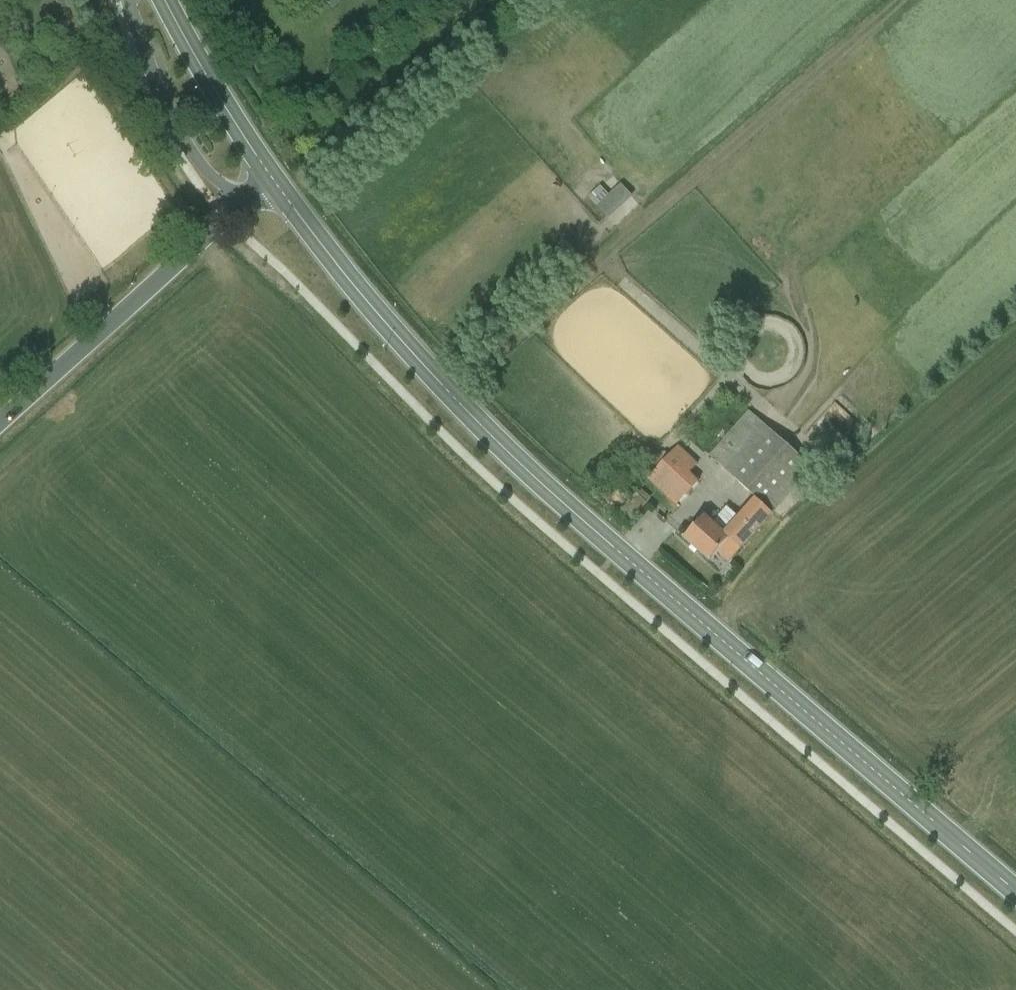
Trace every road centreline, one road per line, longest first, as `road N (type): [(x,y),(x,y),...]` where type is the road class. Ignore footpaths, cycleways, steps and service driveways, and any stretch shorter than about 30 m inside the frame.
road 1 (secondary): [(271,174),(425,368),(534,475),(1015,890)]
road 2 (unclassified): [(271,174),(0,420)]
road 3 (secondary): [(164,0),(271,174)]

